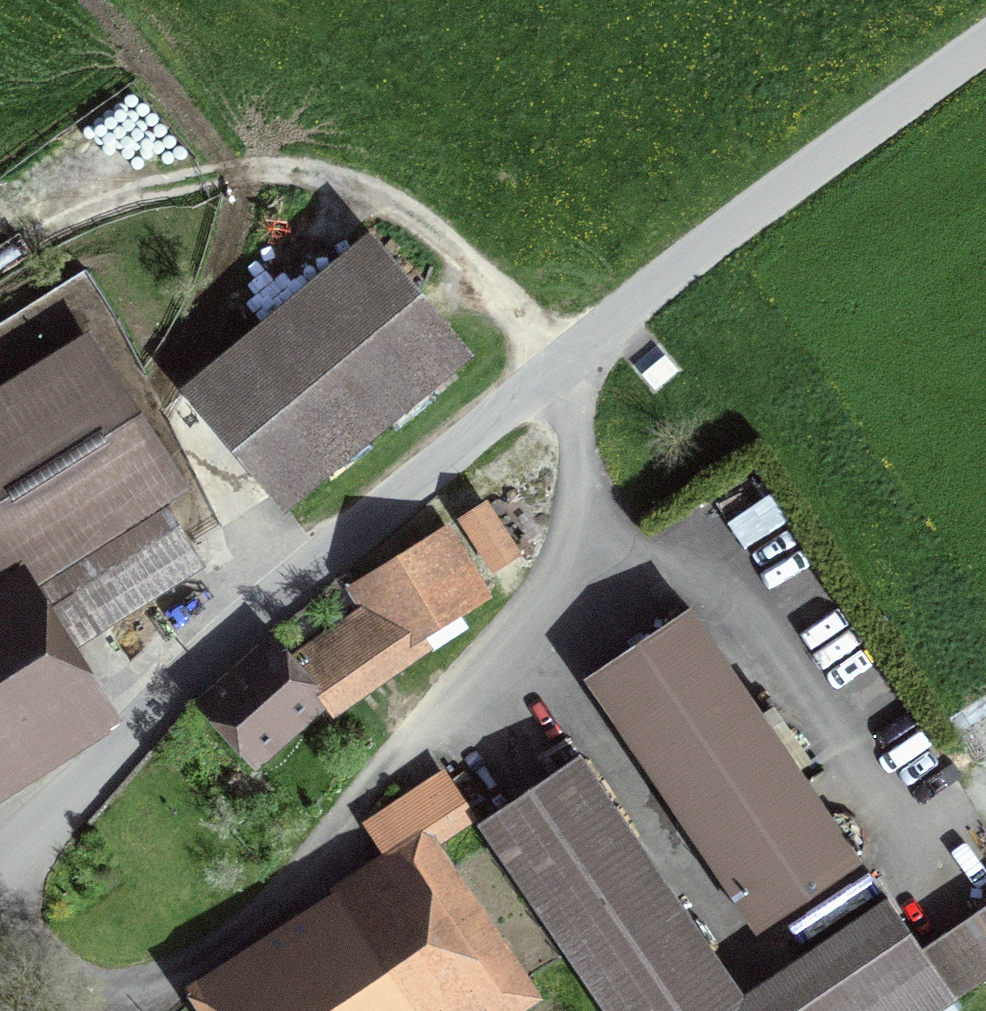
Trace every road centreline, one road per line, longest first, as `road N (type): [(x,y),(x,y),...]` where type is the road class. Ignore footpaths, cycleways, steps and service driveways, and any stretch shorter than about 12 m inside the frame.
road 1 (track): [(0,946),(82,1010),(167,978),(297,883),(360,799),(510,668),(586,570),(588,473),(559,364),(476,272),(381,199),(285,167),(190,179),(72,222),(0,266)]
road 2 (tertiary): [(0,852),(444,460),(711,237),(985,37)]
road 3 (track): [(586,570),(701,564),(826,672),(948,868)]

